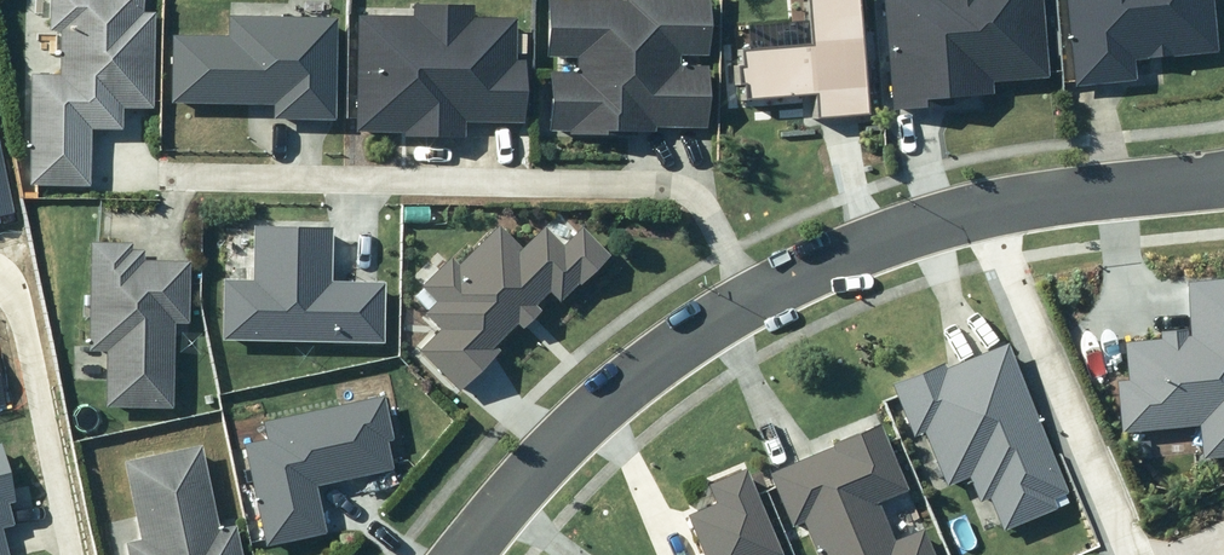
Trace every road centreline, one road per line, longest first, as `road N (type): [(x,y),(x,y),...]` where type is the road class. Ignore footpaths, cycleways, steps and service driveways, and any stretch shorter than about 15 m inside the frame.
road 1 (residential): [(178,174),(683,183),(759,295)]
road 2 (residential): [(450,554),(593,389),(759,295)]
road 3 (residential): [(983,210),(1123,554)]
road 4 (residential): [(70,554),(0,285)]
road 5 (residential): [(983,210),(1223,181)]
road 6 (residential): [(759,295),(983,210)]

